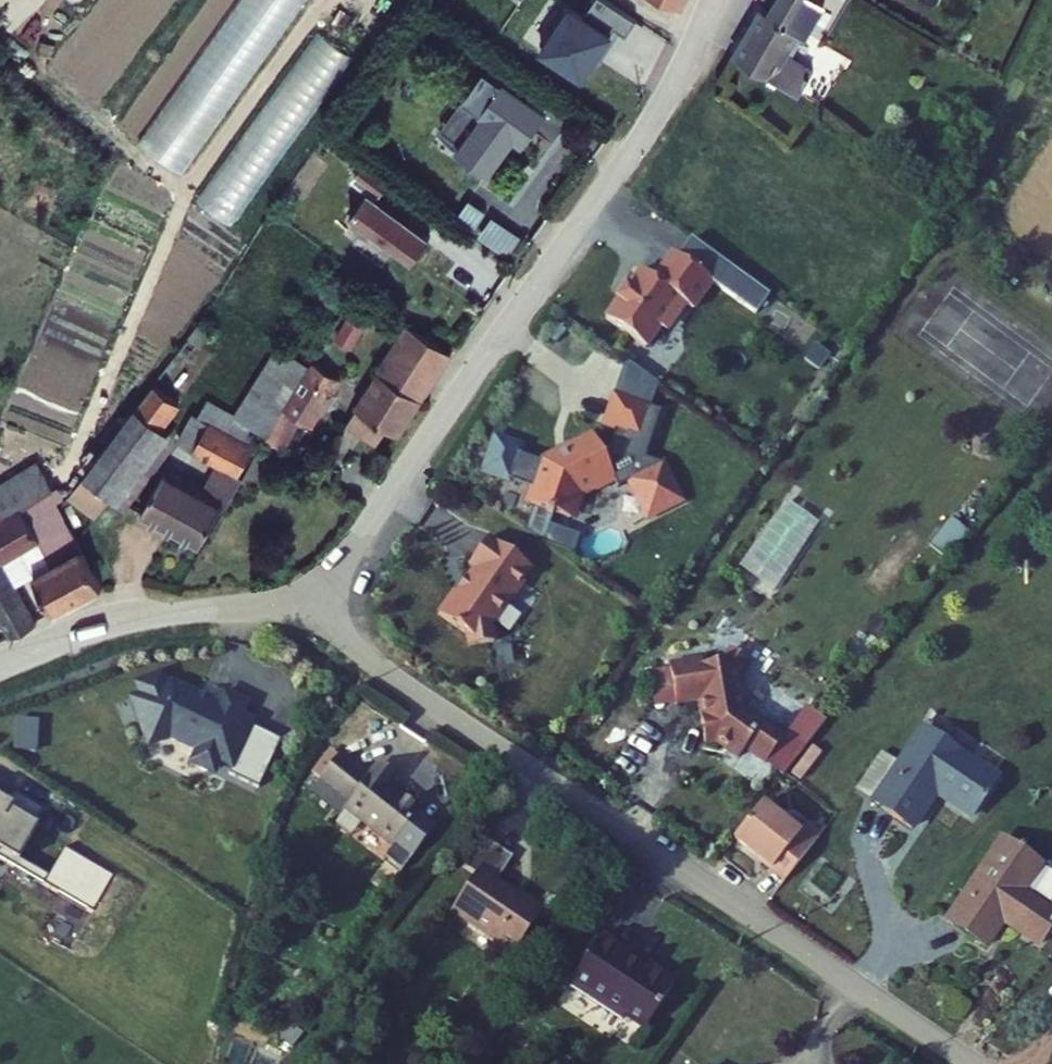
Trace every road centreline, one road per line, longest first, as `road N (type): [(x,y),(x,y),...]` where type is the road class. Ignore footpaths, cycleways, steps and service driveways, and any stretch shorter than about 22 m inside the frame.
road 1 (unclassified): [(316,611),(403,683),(974,1063)]
road 2 (unclassified): [(316,611),(441,417),(652,124),(713,0)]
road 3 (unclassified): [(0,667),(144,618),(316,611)]

